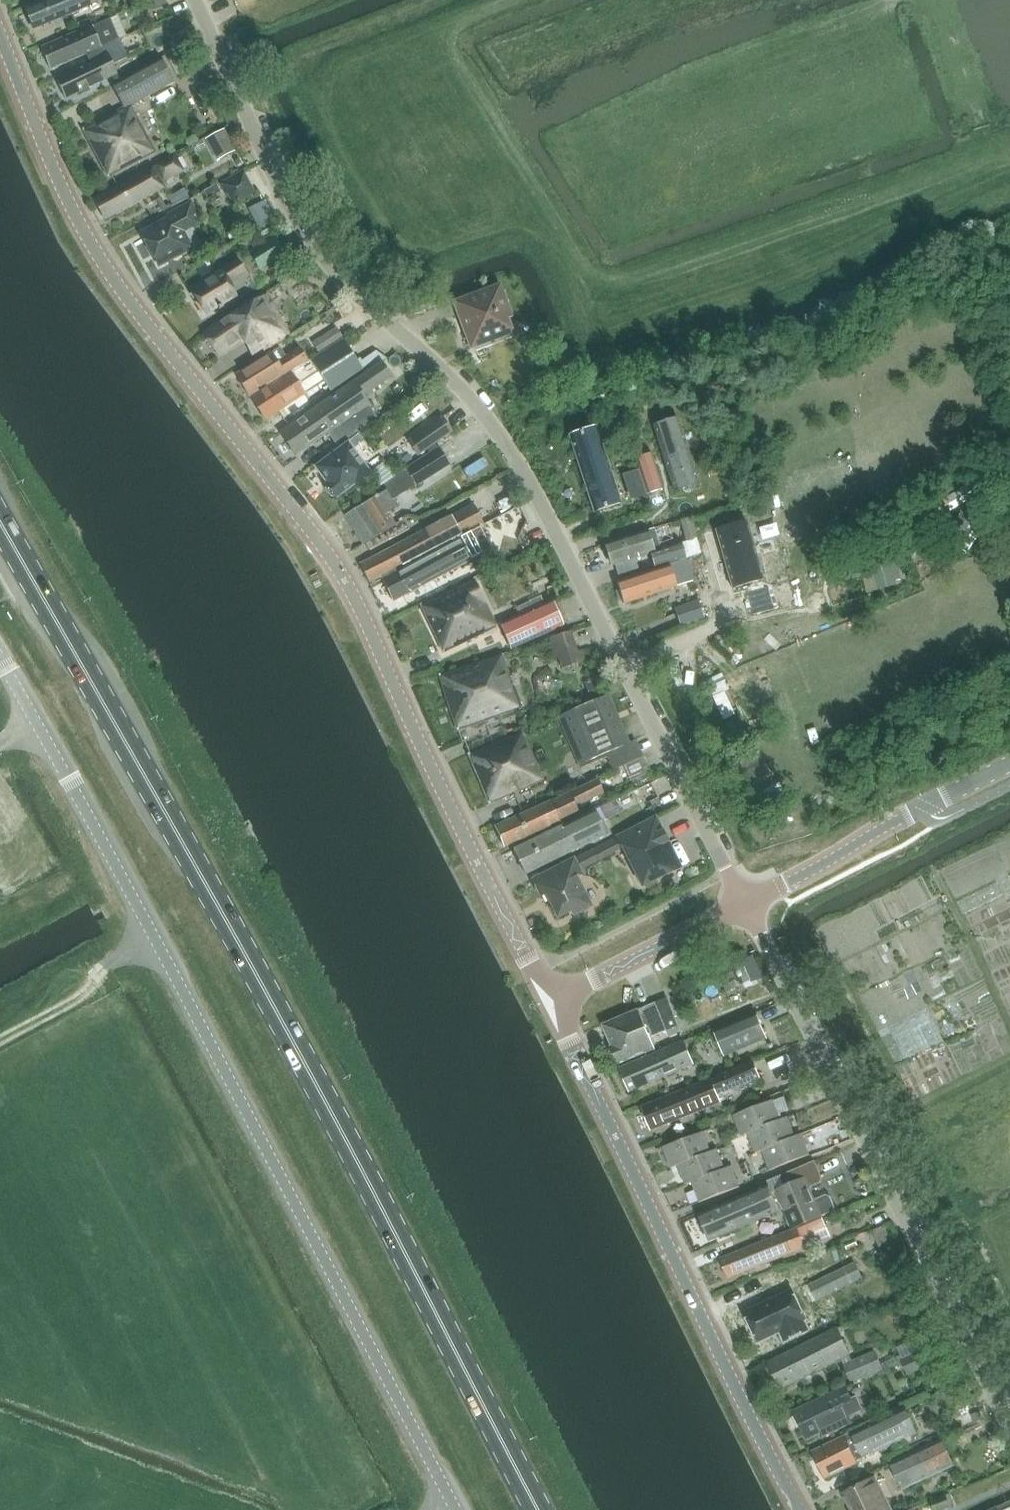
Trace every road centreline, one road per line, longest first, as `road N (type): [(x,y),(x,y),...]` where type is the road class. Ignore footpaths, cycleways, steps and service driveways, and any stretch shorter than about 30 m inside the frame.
road 1 (primary): [(538,1509),(207,878),(0,522)]
road 2 (tertiary): [(549,1004),(336,566),(111,279),(60,191),(0,45)]
road 3 (residential): [(742,902),(501,438),(479,407),(337,280),(311,242),(193,0)]
road 4 (unclassified): [(457,1509),(0,658)]
road 5 (residential): [(1009,1433),(742,902)]
road 6 (tertiary): [(801,1509),(549,1004)]
road 7 (tertiary): [(549,1004),(742,902)]
road 8 (tertiary): [(742,902),(925,807)]
road 9 (track): [(0,1041),(79,999),(108,965),(155,943)]

